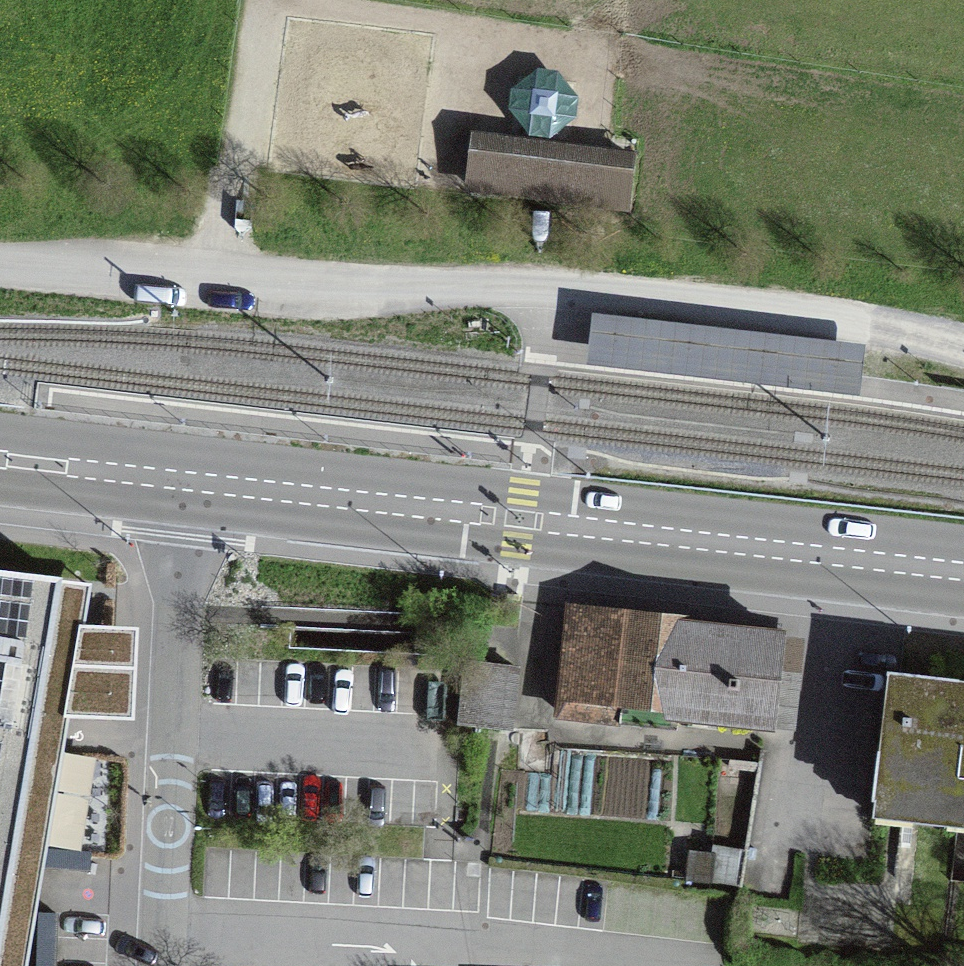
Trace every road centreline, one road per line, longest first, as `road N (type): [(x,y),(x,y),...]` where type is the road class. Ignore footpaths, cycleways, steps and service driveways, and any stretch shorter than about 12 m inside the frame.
road 1 (track): [(0,262),(327,289),(553,287),(872,323)]
road 2 (primary): [(191,481),(963,569)]
road 3 (track): [(221,282),(261,12),(585,57)]
road 4 (residential): [(191,481),(165,965)]
road 5 (primary): [(0,459),(191,481)]

